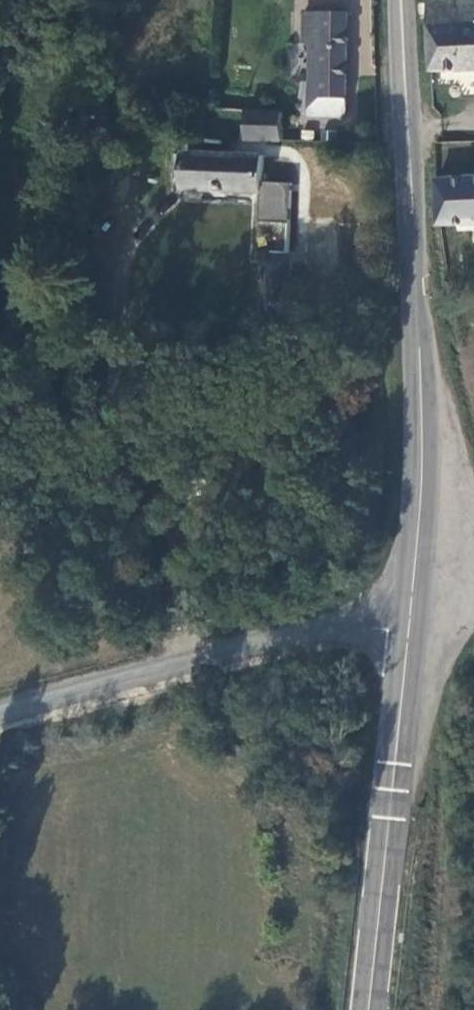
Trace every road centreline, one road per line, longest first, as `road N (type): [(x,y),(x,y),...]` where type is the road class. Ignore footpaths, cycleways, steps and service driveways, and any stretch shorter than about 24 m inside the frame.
road 1 (secondary): [(403,0),(418,337),(410,612)]
road 2 (unclassified): [(410,612),(367,608),(0,698)]
road 3 (secondary): [(410,612),(369,1009)]

